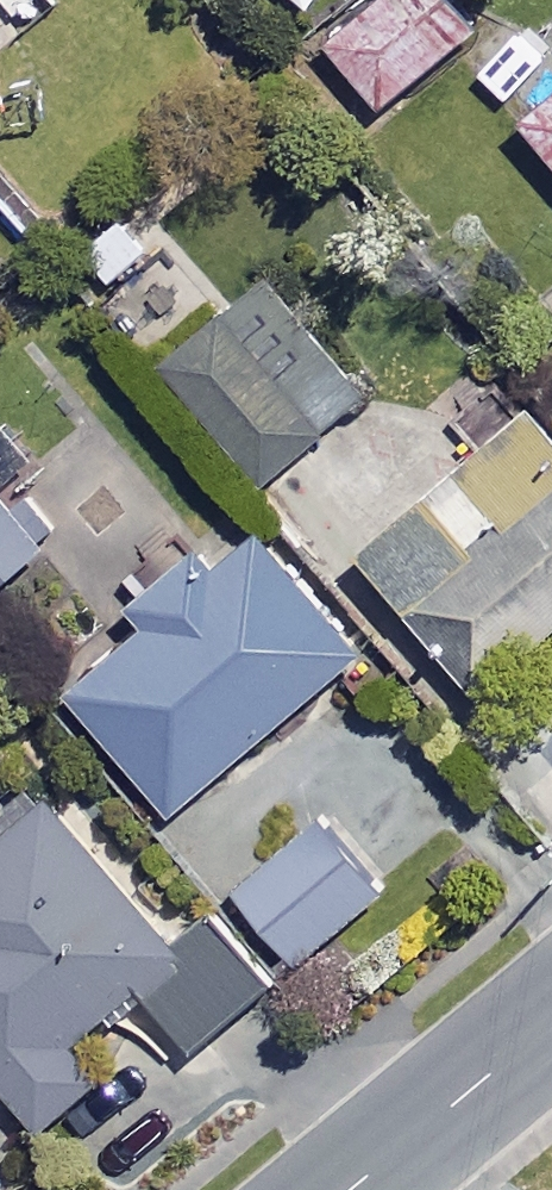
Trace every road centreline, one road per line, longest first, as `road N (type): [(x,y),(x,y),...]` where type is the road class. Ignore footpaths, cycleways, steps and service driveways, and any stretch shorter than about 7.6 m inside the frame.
road 1 (tertiary): [(356,1189),(551,1027)]

